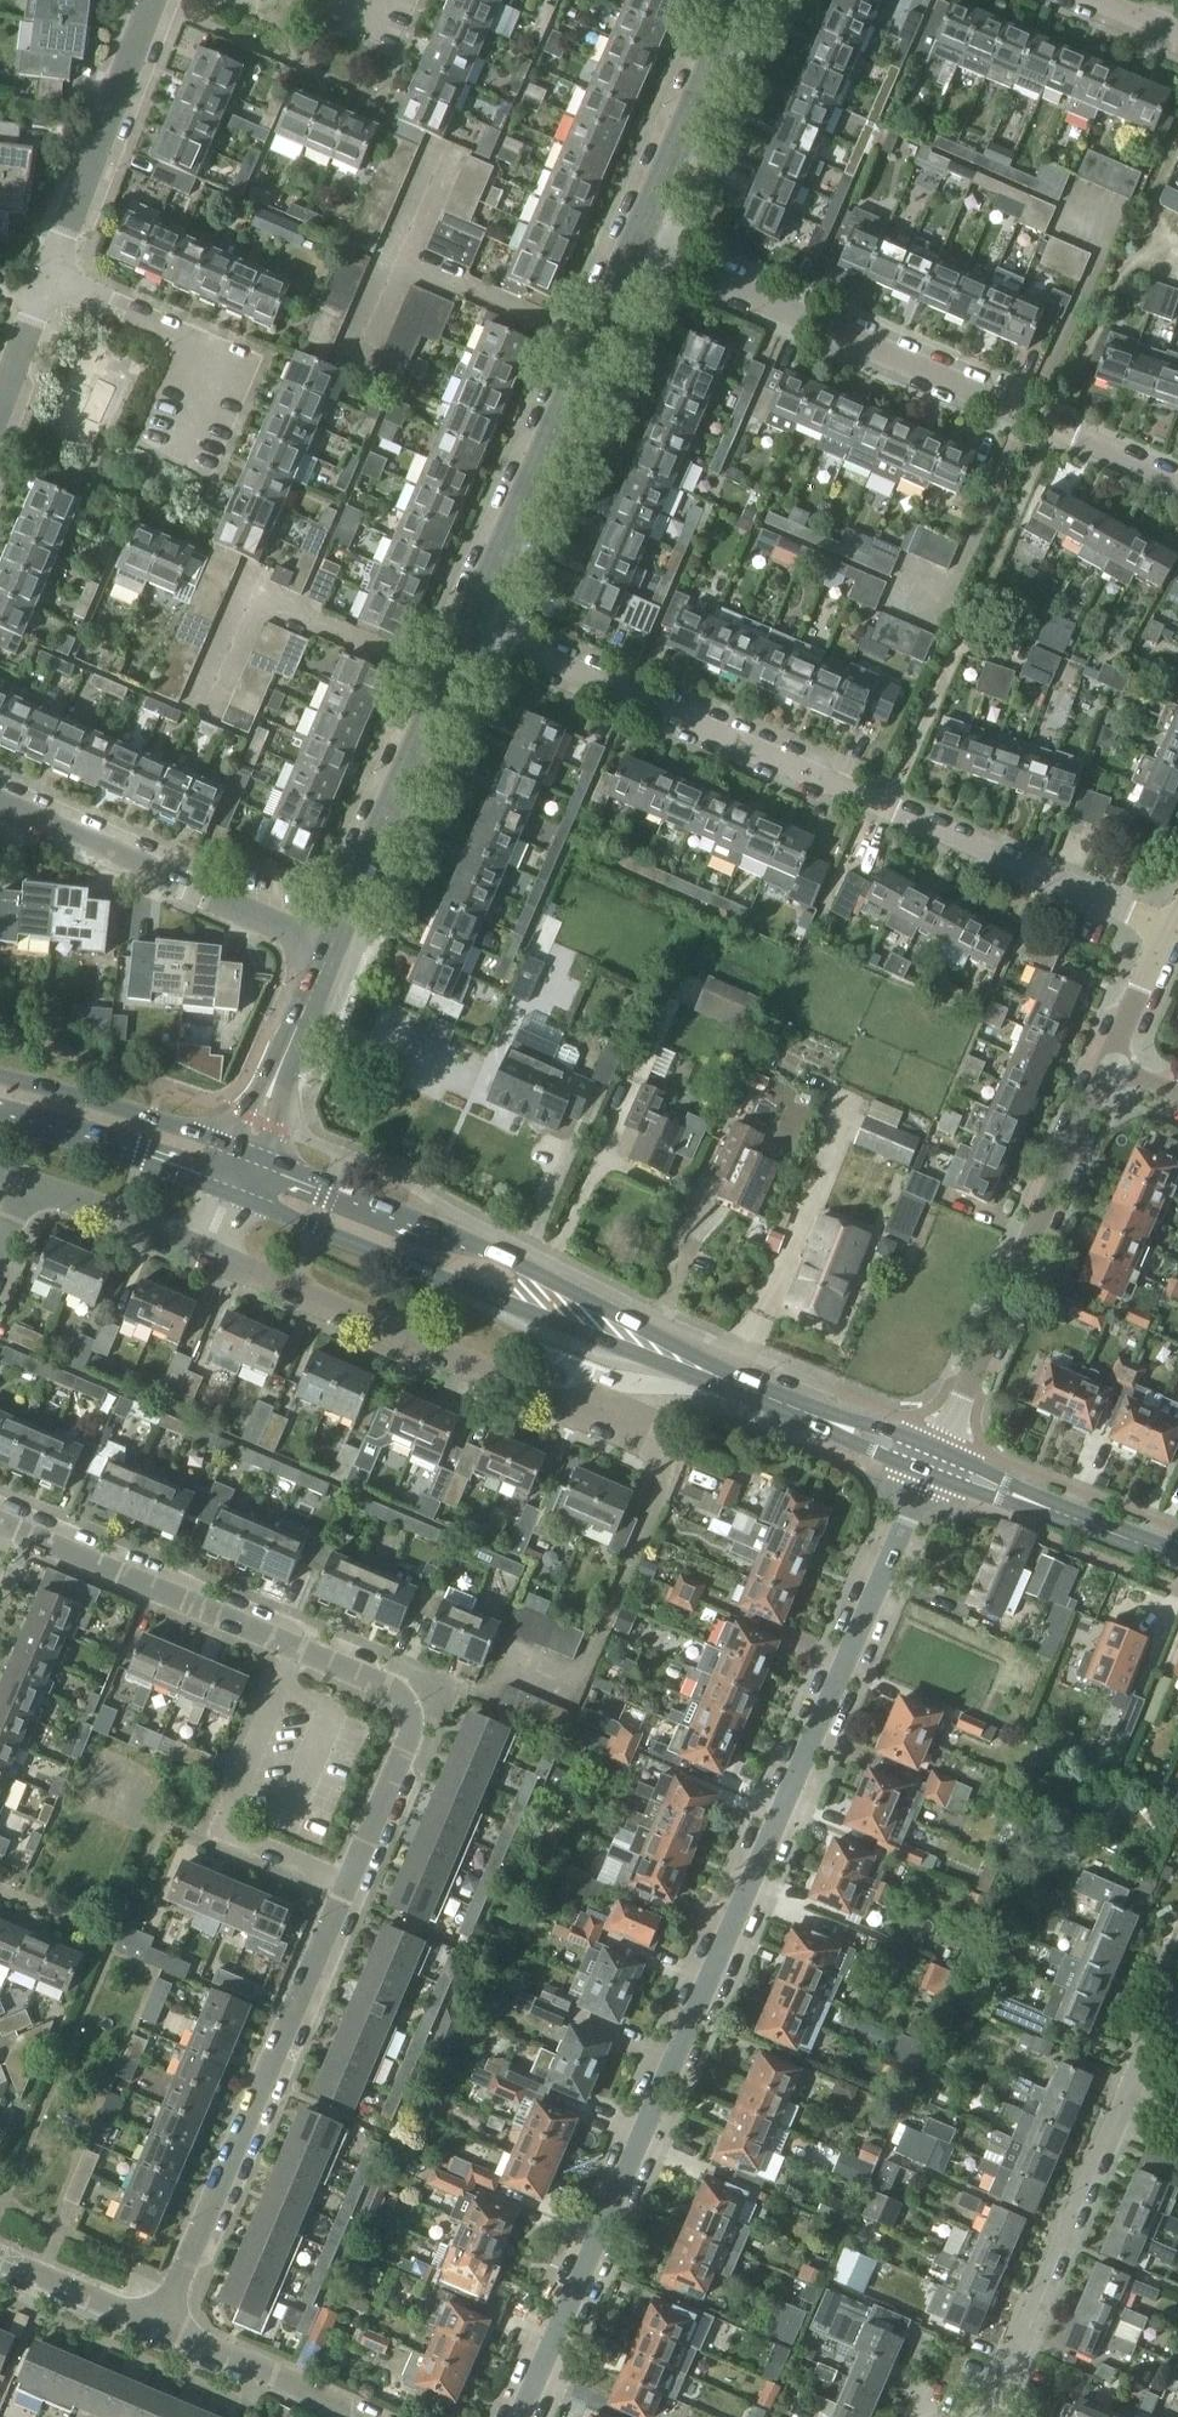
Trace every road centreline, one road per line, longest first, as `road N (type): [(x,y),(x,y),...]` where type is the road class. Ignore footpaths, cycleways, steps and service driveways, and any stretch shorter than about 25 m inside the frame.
road 1 (residential): [(520,2416),(932,1463)]
road 2 (residential): [(1172,931),(467,623)]
road 3 (residential): [(1177,480),(634,242)]
road 4 (secondary): [(226,1184),(312,1226),(736,1386)]
road 5 (secondary): [(736,1386),(572,1291),(242,1150)]
road 6 (residential): [(161,2326),(350,1885)]
road 7 (residential): [(1177,2007),(1166,2001),(993,2416)]
road 8 (residential): [(603,1425),(197,1249)]
road 9 (residential): [(1108,1064),(932,1463)]
road 10 (tertiary): [(467,623),(634,242)]
road 11 (residential): [(331,949),(0,806)]
road 12 (tertiary): [(331,949),(467,623)]
road 13 (residential): [(296,1648),(219,1830),(350,1885)]
road 14 (residential): [(350,1885),(413,1734),(412,1712),(400,1692),(296,1648)]
road 15 (residential): [(296,1648),(11,1530)]
road 16 (residential): [(46,280),(152,0)]
road 17 (residential): [(182,448),(223,352),(46,280)]
road 18 (tertiary): [(634,242),(742,0)]
road 19 (secondary): [(1177,1557),(932,1463)]
road 20 (secondary): [(242,1150),(0,1078)]
road 21 (secondary): [(0,1115),(226,1184)]
road 22 (residential): [(364,2416),(161,2326)]
road 23 (tertiary): [(242,1150),(331,949)]
road 24 (secondary): [(932,1463),(736,1386)]
road 25 (residential): [(197,1249),(27,1183)]
road 26 (residential): [(161,2326),(0,2259)]
road 27 (residential): [(1172,931),(1108,1064)]
road 28 (residential): [(0,400),(46,280)]

